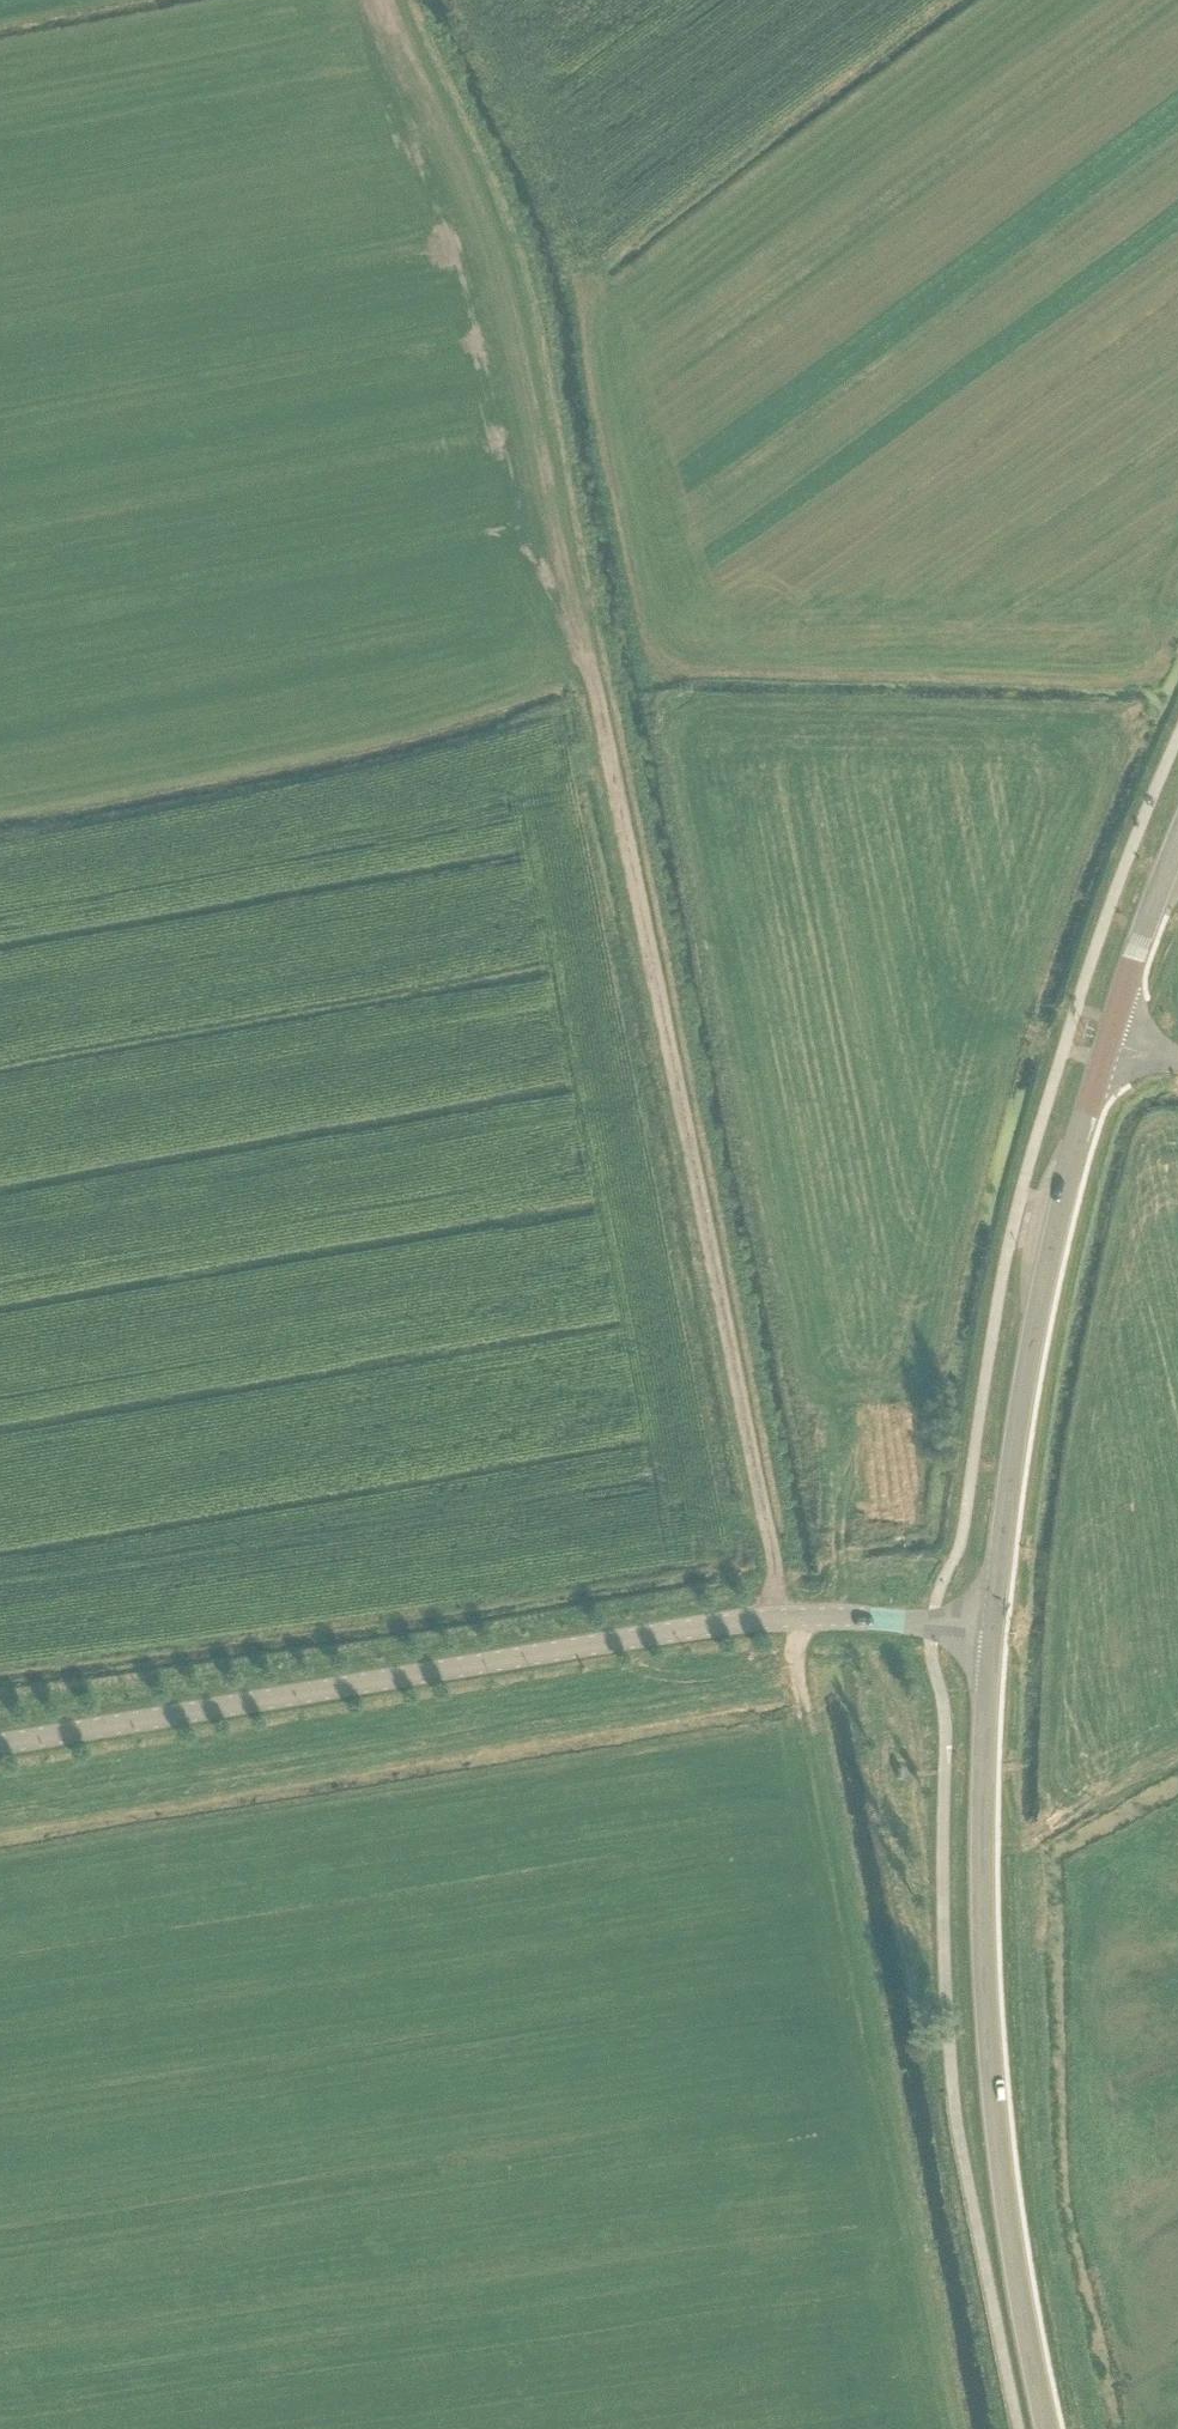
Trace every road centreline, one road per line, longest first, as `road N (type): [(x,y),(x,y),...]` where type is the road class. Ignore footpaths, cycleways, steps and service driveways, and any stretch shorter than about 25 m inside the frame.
road 1 (tertiary): [(0,1749),(691,1628),(799,1617),(994,1631)]
road 2 (secondary): [(1047,2428),(1009,2220),(990,2054),(982,1879),(994,1631)]
road 3 (secondary): [(994,1631),(1038,1316),(1109,1040)]
road 4 (secondary): [(1109,1040),(1177,839)]

